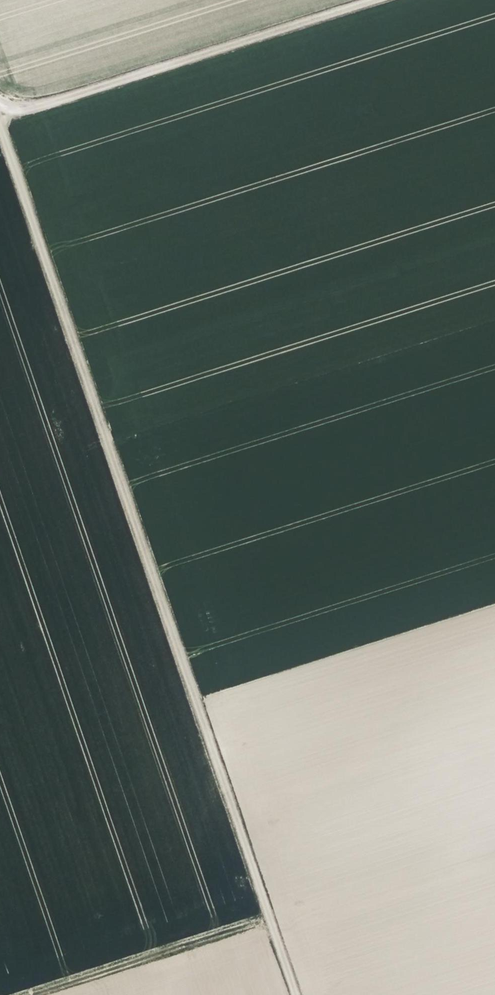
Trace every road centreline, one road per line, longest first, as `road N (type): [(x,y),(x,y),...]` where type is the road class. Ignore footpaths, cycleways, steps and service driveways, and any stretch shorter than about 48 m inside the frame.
road 1 (track): [(294,994),(0,124)]
road 2 (track): [(383,0),(0,122)]
road 3 (track): [(39,994),(269,922)]

